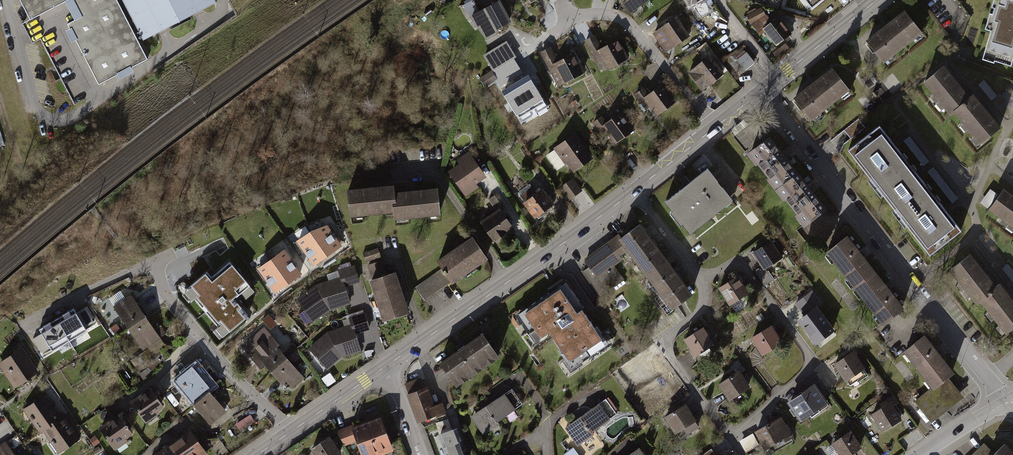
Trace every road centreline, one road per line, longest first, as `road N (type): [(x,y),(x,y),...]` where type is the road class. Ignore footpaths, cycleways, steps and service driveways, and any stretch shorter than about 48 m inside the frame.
road 1 (residential): [(759,92),(986,379)]
road 2 (tertiary): [(635,191),(384,367)]
road 3 (residential): [(725,432),(740,431),(803,379),(807,350),(742,266),(699,283)]
road 4 (residential): [(287,434),(149,264)]
road 5 (residential): [(554,32),(596,12),(628,21),(715,127)]
road 6 (residential): [(699,283),(706,298),(700,313),(665,343),(725,432)]
road 7 (tertiary): [(876,0),(777,78)]

